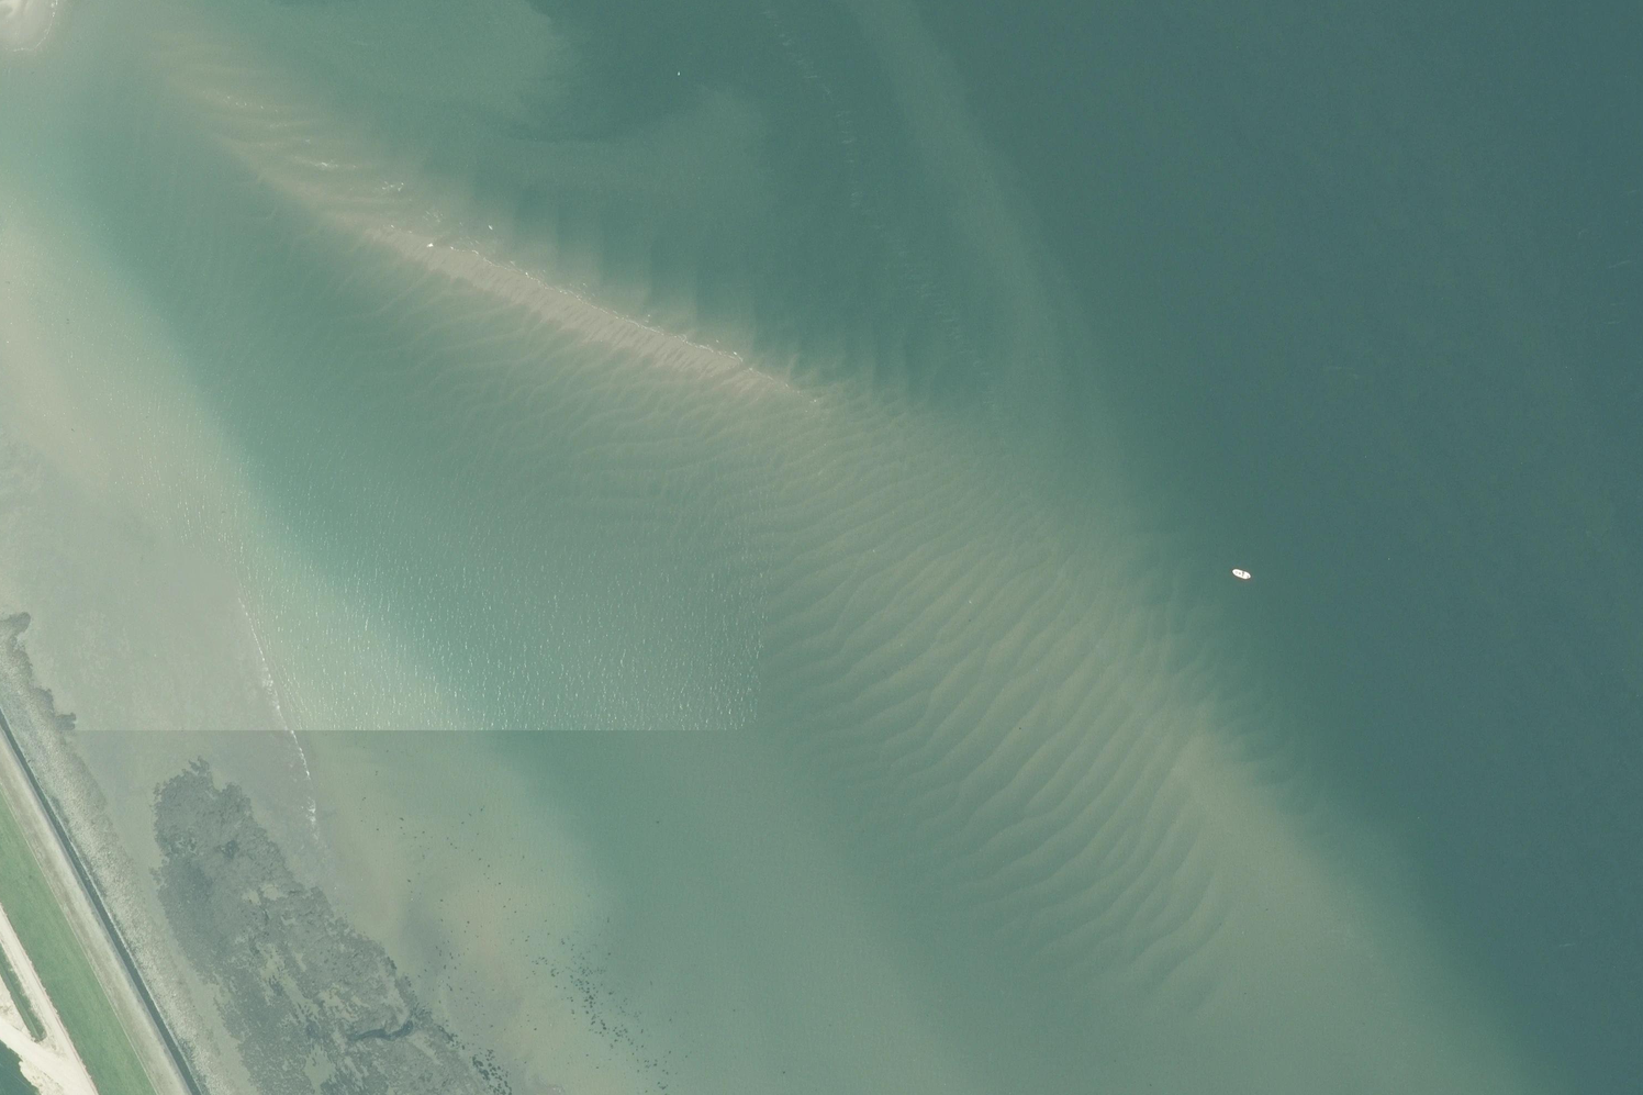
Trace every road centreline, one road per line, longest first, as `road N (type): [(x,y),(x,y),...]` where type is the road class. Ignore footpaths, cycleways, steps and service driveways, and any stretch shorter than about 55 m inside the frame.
road 1 (unclassified): [(95,1094),(0,923)]

